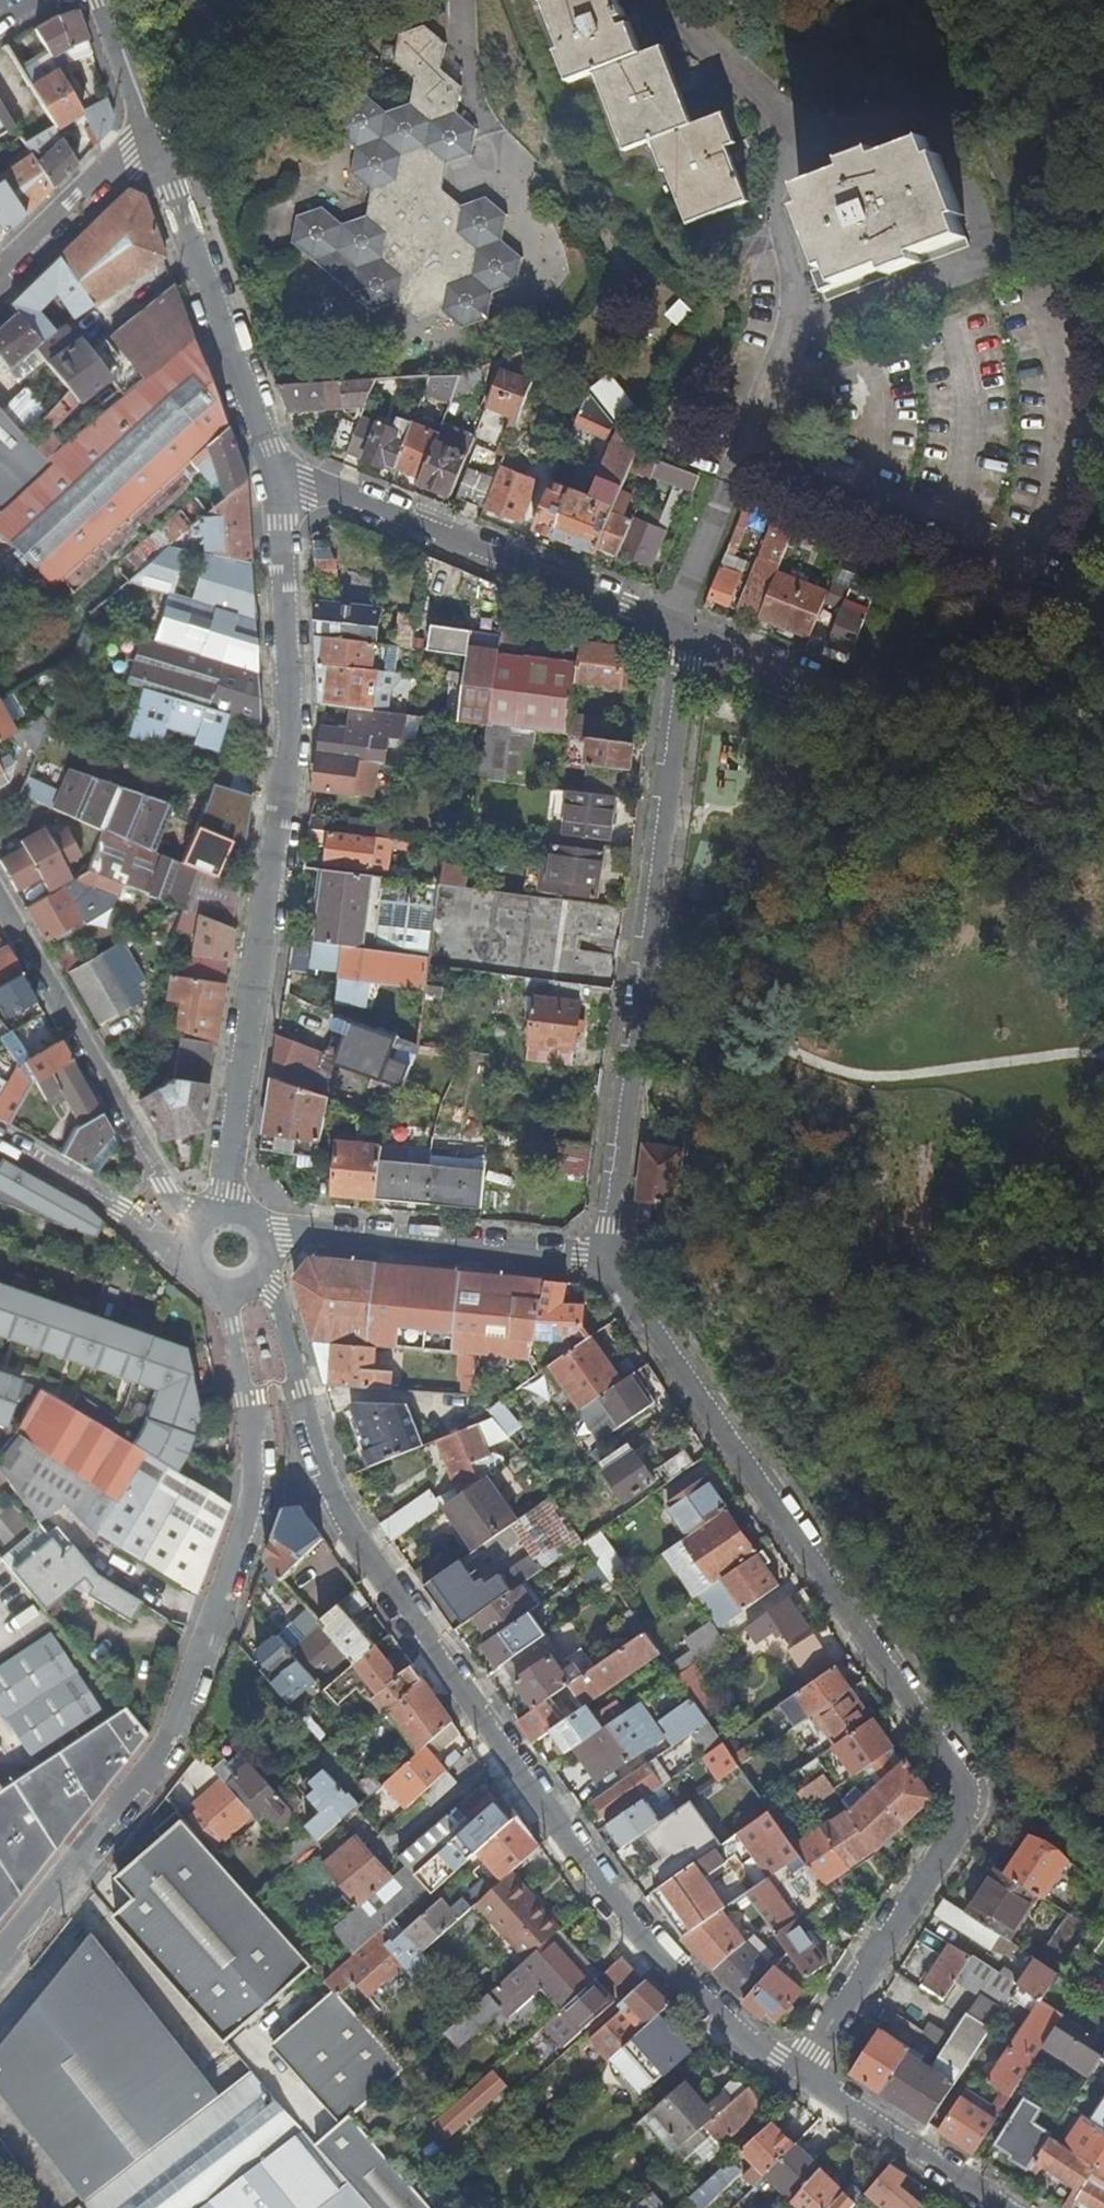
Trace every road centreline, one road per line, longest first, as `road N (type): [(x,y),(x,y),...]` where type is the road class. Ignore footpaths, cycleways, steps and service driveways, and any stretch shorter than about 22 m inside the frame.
road 1 (residential): [(794,2071),(729,2033),(623,1925),(325,1483),(276,1291),(260,1278)]
road 2 (residential): [(794,2071),(967,1813),(962,1784),(606,1265)]
road 3 (unclassified): [(224,1290),(253,1443),(252,1511),(171,1750),(0,1959)]
road 4 (residential): [(269,482),(285,731),(224,1212)]
road 5 (residential): [(673,628),(680,659),(606,1265)]
road 6 (residential): [(269,482),(299,484),(673,628)]
road 7 (unclassified): [(0,903),(197,1230)]
road 8 (residential): [(151,130),(269,482)]
road 9 (residential): [(606,1265),(266,1235)]
road 10 (residential): [(997,2207),(794,2071)]
road 11 (residential): [(191,1255),(0,1146)]
road 12 (residential): [(0,275),(151,130)]
road 13 (residential): [(673,628),(827,692)]
road 14 (residential): [(107,0),(151,130)]

